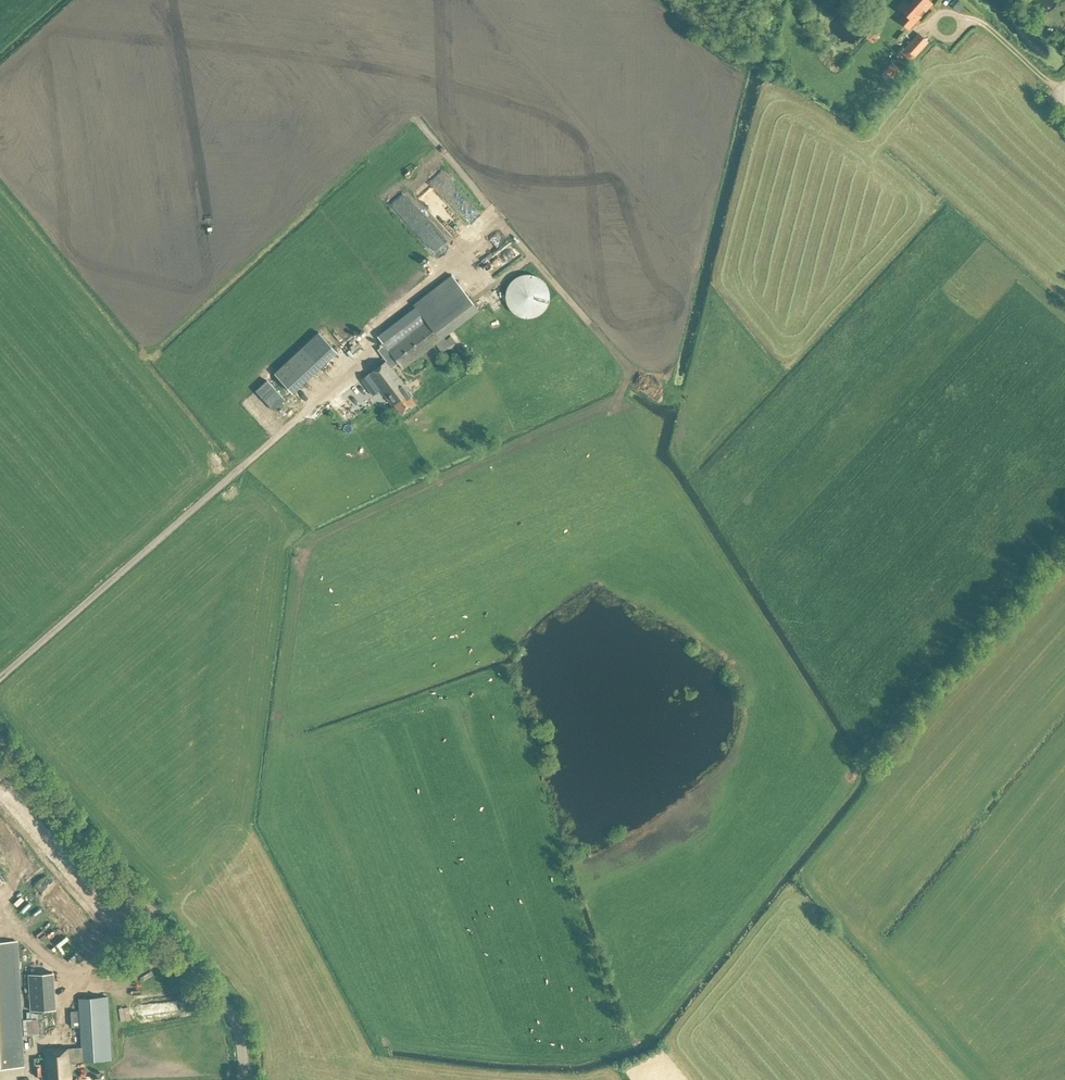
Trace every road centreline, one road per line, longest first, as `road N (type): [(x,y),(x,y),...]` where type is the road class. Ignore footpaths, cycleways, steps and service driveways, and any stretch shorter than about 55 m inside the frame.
road 1 (track): [(0,672),(352,369)]
road 2 (unclassified): [(242,1079),(239,1035),(223,1004),(0,746)]

